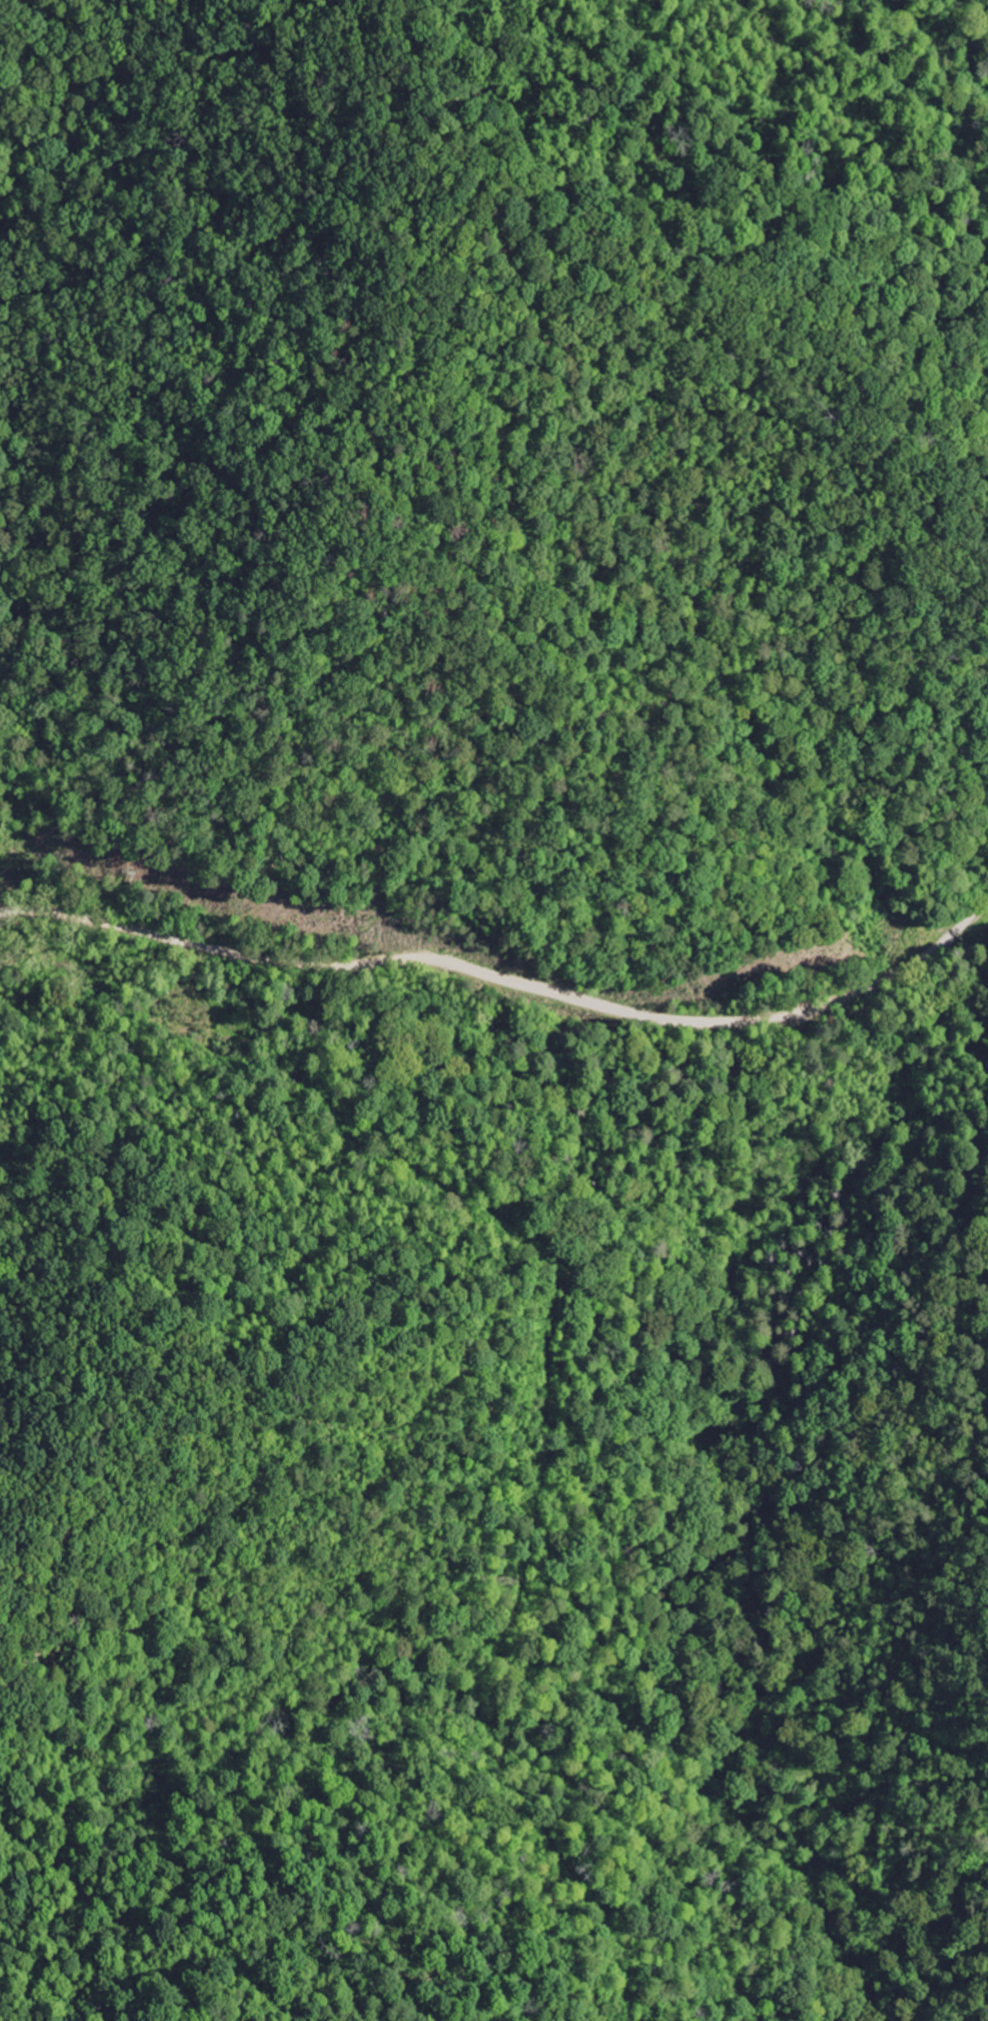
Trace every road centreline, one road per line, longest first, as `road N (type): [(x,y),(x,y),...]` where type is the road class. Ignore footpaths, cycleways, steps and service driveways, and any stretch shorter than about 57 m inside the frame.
road 1 (residential): [(0,915),(48,914),(304,965),(434,961),(625,1013),(725,1023),(814,1008),(861,990),(906,969),(987,903)]

